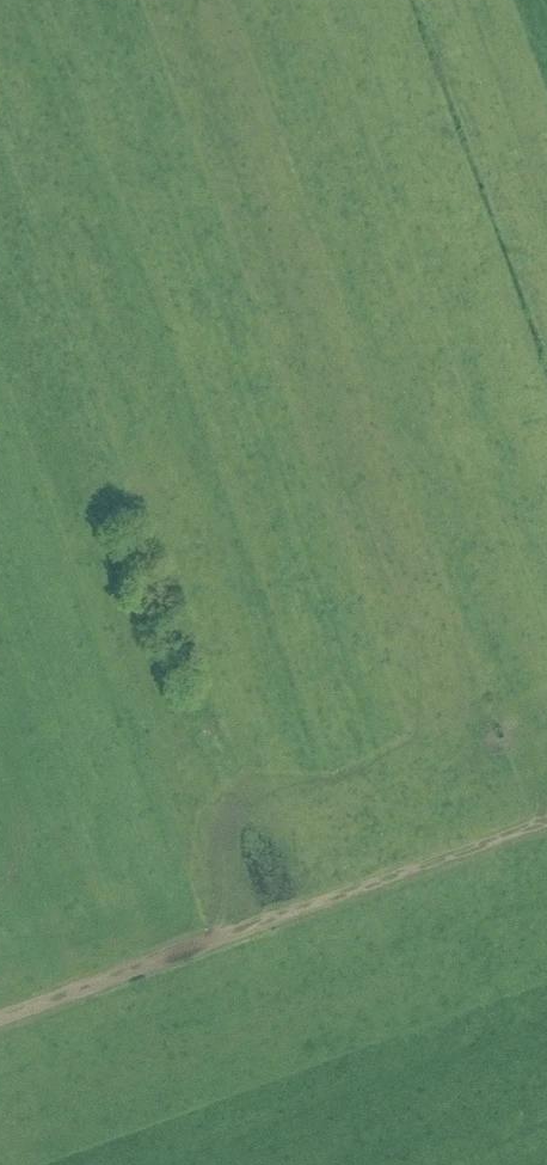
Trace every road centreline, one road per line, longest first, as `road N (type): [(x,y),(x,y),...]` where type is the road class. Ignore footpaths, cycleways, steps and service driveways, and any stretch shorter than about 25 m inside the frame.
road 1 (track): [(546,822),(0,1022)]

